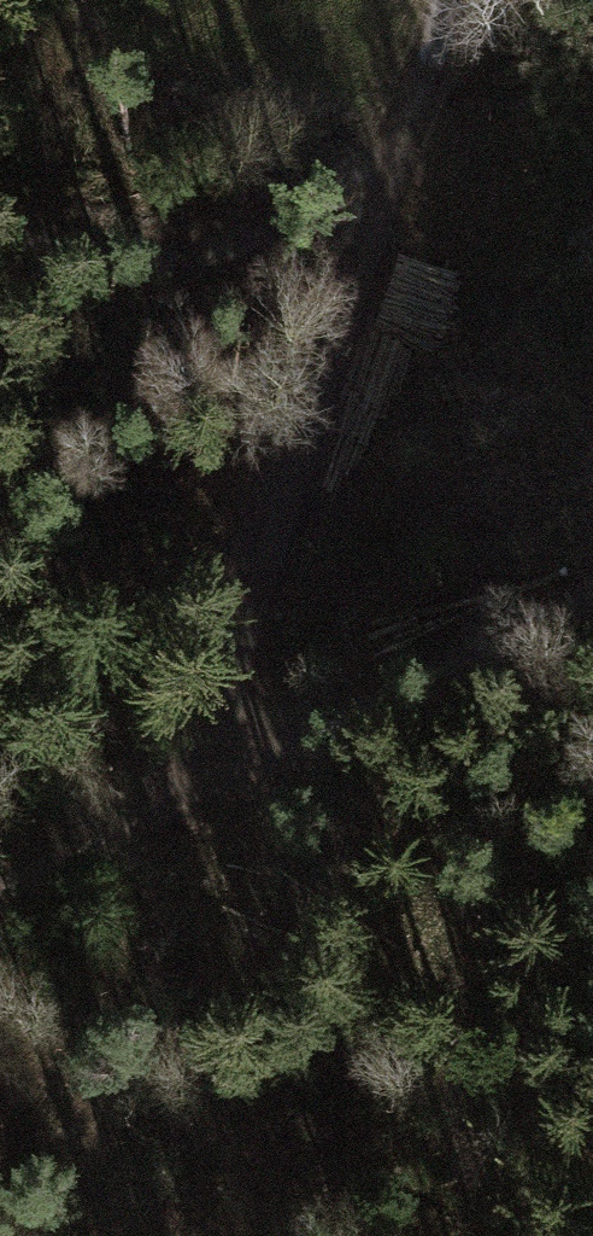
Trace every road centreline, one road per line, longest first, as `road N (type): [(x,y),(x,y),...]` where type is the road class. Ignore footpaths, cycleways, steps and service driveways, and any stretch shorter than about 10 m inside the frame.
road 1 (track): [(271,750),(238,682),(244,595),(307,472),(449,0)]
road 2 (track): [(380,233),(200,255),(0,264)]
road 3 (track): [(271,750),(592,587)]
road 4 (track): [(0,926),(271,750)]

